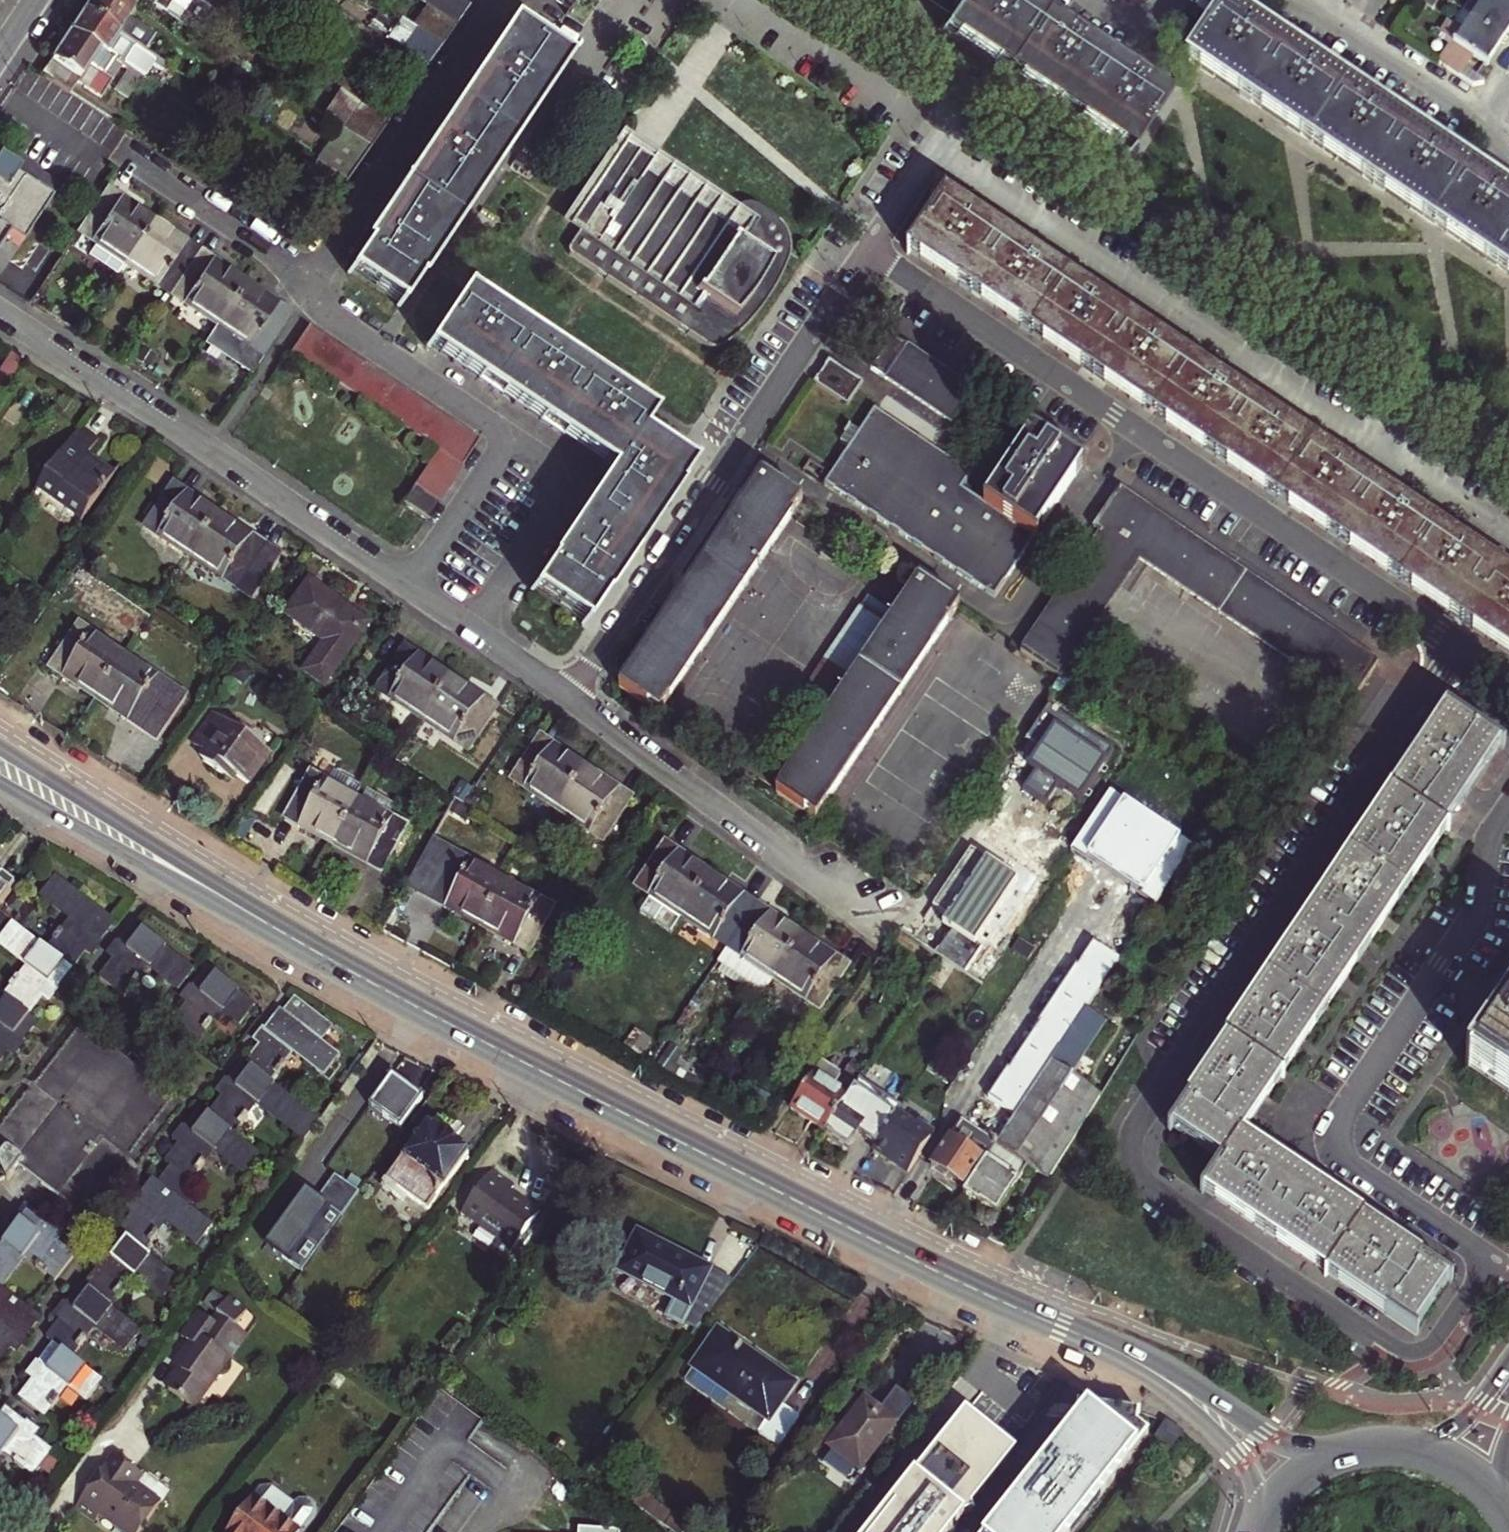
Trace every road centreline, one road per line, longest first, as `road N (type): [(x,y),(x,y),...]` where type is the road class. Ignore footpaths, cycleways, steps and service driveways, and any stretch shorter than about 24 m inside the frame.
road 1 (residential): [(1375,1338),(1149,1187),(1128,1153),(1136,1128),(1459,645)]
road 2 (secondary): [(311,950),(949,1277),(1085,1336)]
road 3 (residential): [(1459,645),(868,249)]
road 4 (residential): [(968,95),(1508,455)]
road 5 (residential): [(1494,1262),(1345,1164),(1331,1135),(1481,911),(1489,837),(1508,807)]
road 6 (residential): [(868,249),(572,700)]
road 7 (residential): [(0,314),(406,585)]
road 8 (residential): [(572,700),(877,916)]
road 9 (secondary): [(311,950),(0,746)]
road 10 (secondary): [(0,783),(311,950)]
road 11 (residential): [(499,0),(305,289)]
road 12 (secondary): [(1355,1451),(1277,1438),(1162,1367),(1085,1336)]
road 13 (secondary): [(1085,1336),(1152,1378),(1232,1448),(1258,1487),(1262,1528)]
road 14 (residential): [(508,433),(327,315),(305,289)]
road 15 (residential): [(473,632),(554,501),(551,465),(508,433)]
road 16 (residential): [(1488,129),(1288,0)]
road 17 (residential): [(305,289),(125,155)]
road 18 (residential): [(968,95),(868,249)]
road 19 (residential): [(406,585),(508,433)]
road 20 (residential): [(1375,1338),(1405,1356),(1427,1354),(1494,1262)]
road 21 (residential): [(826,0),(968,95)]
road 22 (secondary): [(1508,1370),(1457,1422),(1396,1447)]
road 23 (primary): [(1508,1516),(1462,1468),(1396,1447)]
road 24 (primary): [(1355,1451),(1294,1484),(1262,1528)]

